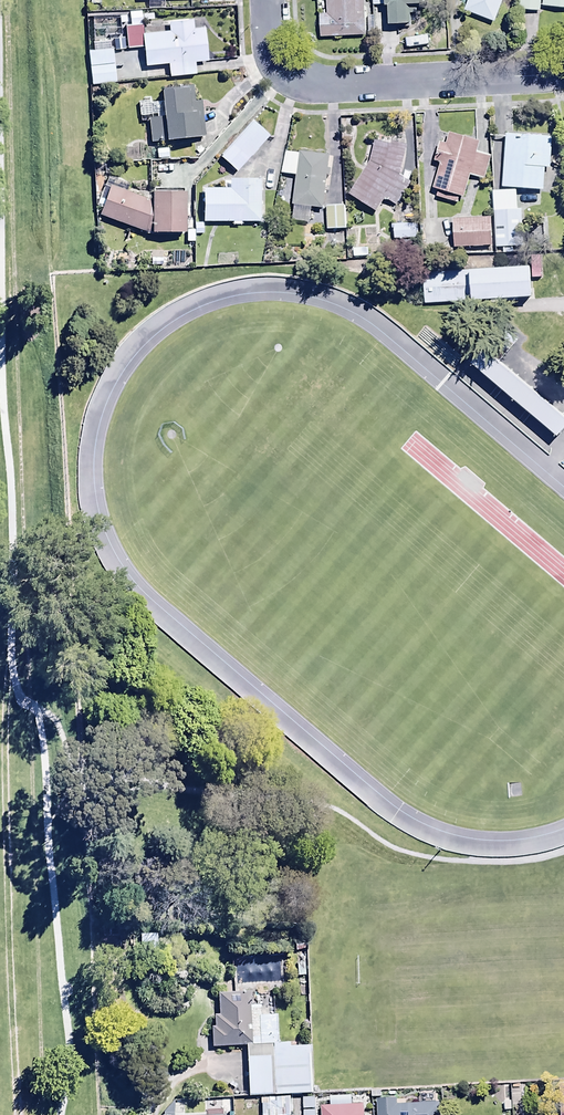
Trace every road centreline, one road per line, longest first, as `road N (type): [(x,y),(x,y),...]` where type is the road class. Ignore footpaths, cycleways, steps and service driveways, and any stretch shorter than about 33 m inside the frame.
road 1 (residential): [(563,72),(321,84),(293,76),(279,62),(271,0)]

